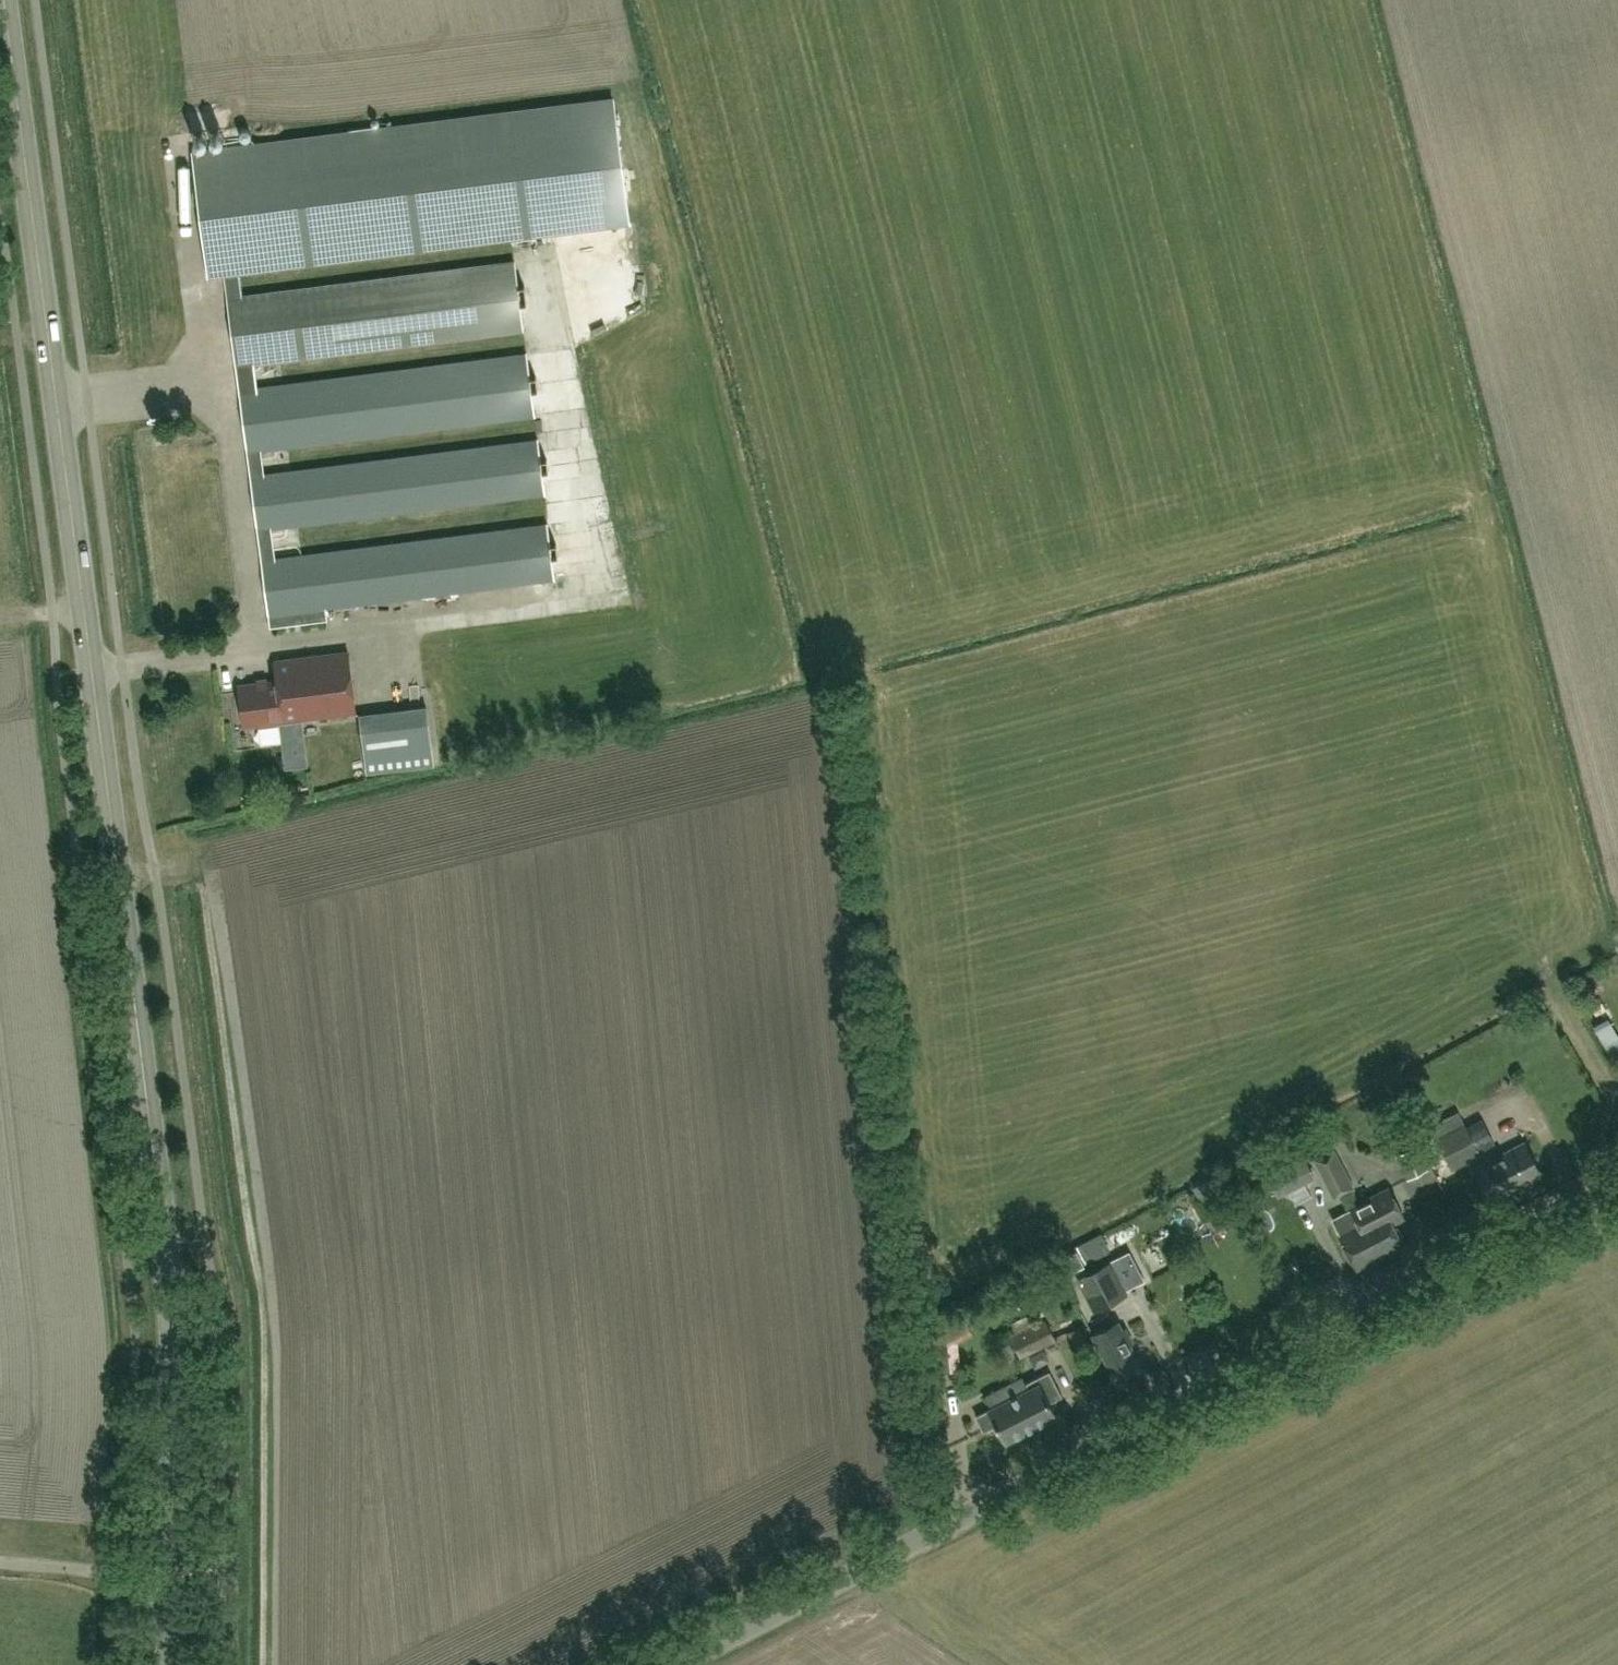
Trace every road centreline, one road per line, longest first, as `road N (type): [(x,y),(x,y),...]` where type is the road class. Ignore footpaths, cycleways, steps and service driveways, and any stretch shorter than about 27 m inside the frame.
road 1 (secondary): [(170,1664),(178,1427),(173,1293),(5,0)]
road 2 (tertiary): [(678,1664),(1617,1199)]

